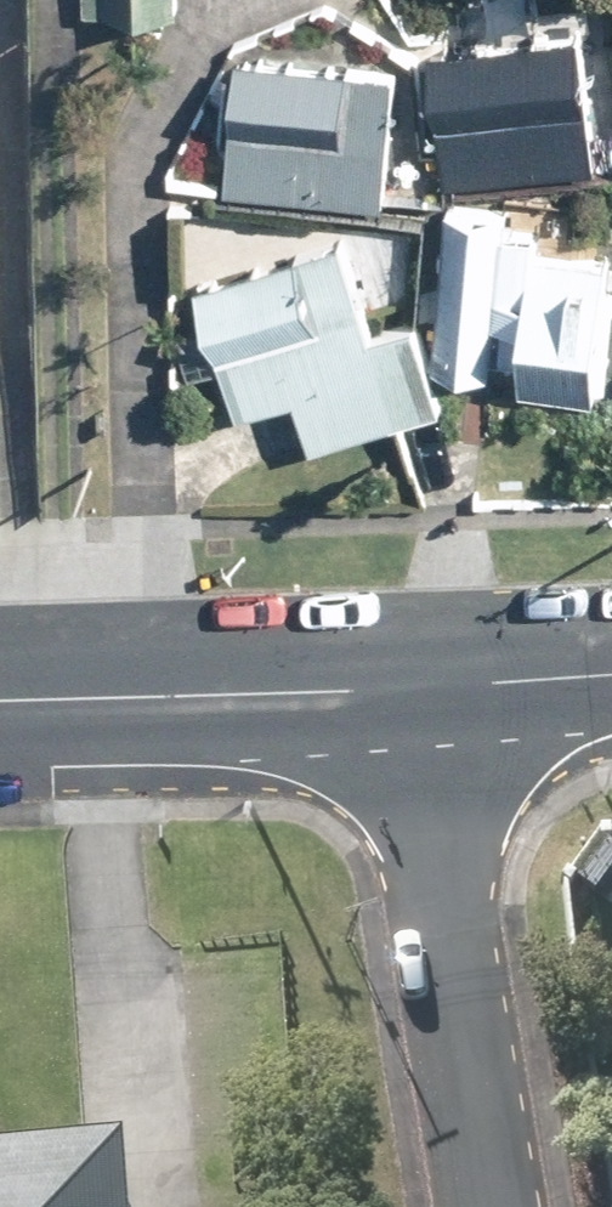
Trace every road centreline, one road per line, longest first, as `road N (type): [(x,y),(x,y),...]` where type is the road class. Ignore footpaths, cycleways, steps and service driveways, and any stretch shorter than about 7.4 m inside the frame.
road 1 (residential): [(401,690),(487,1206)]
road 2 (tertiary): [(401,690),(0,701)]
road 3 (tertiary): [(611,665),(401,690)]

